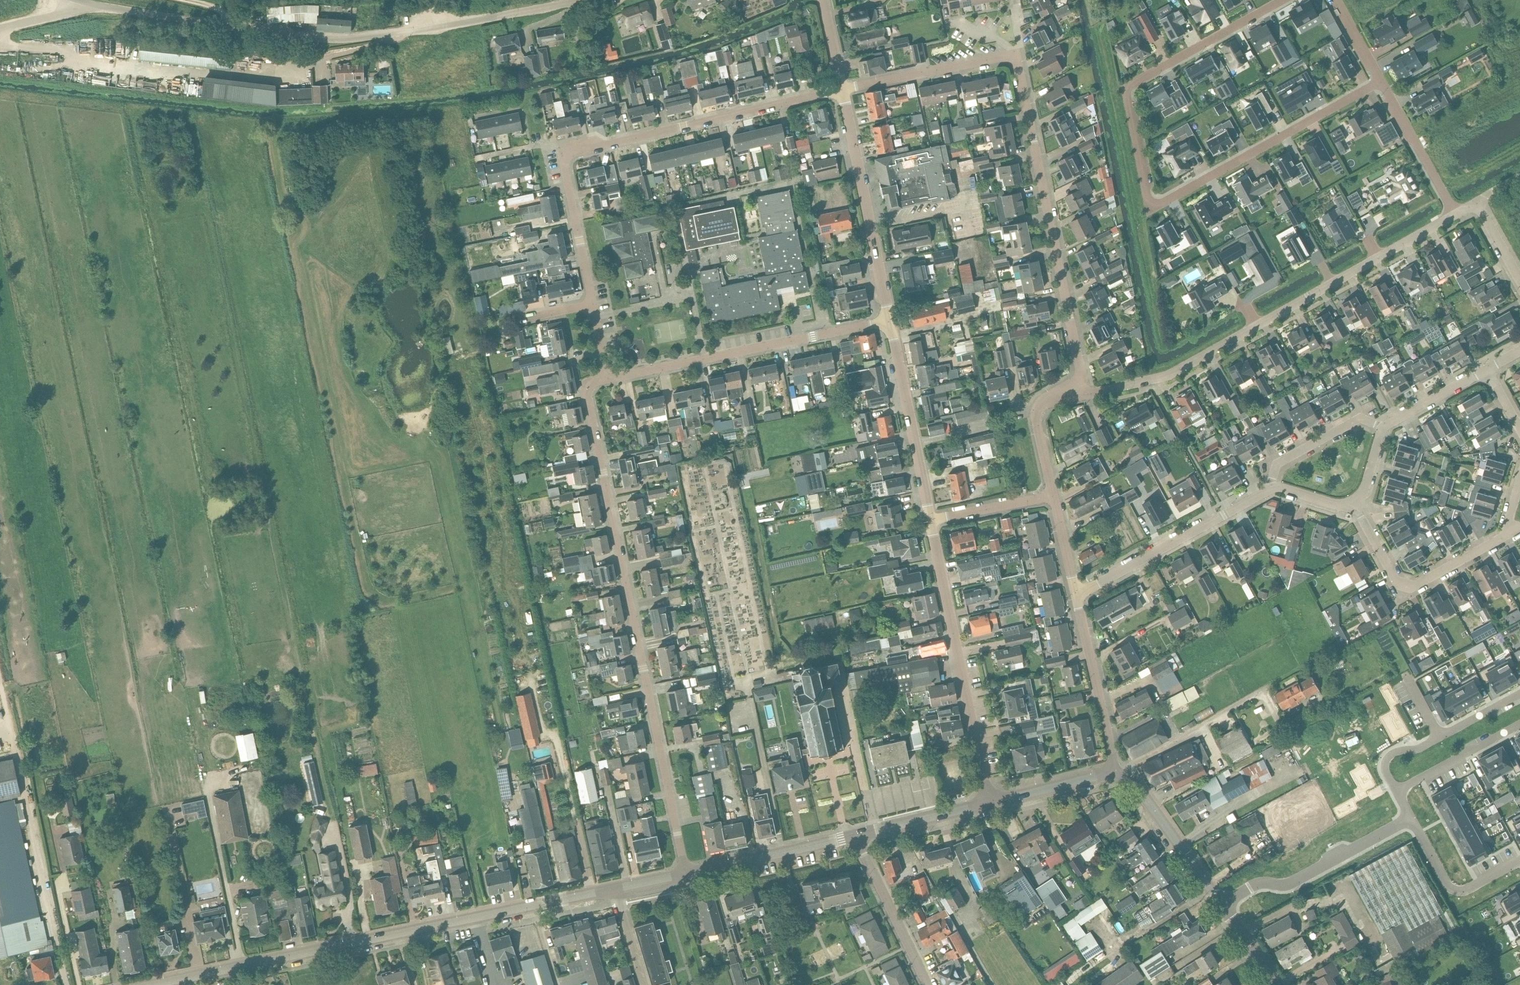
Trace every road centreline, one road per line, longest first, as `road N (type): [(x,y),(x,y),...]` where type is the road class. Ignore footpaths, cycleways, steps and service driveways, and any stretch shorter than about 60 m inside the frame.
road 1 (unclassified): [(0,28),(82,2),(332,39),(584,0)]
road 2 (residential): [(1281,0),(1127,89),(1151,204),(1381,82)]
road 3 (residential): [(1085,394),(1013,56),(841,89)]
road 4 (unclassified): [(685,873),(587,395),(593,382),(607,379)]
road 5 (secondary): [(154,984),(616,888)]
road 6 (residential): [(592,305),(562,154),(841,89)]
road 7 (unclassified): [(1085,394),(1173,374),(1455,214)]
road 8 (tertiary): [(989,802),(931,520)]
road 9 (unclassified): [(607,379),(889,321)]
road 10 (tertiary): [(889,321),(841,89)]
road 11 (residential): [(1076,593),(1271,488)]
road 12 (residential): [(1506,535),(1413,587),(1397,583),(1354,504)]
road 13 (residential): [(1222,905),(1260,884),(1296,881),(1411,818)]
road 14 (tertiary): [(931,520),(889,321)]
road 15 (unclassified): [(1114,773),(1076,593)]
road 16 (residential): [(1519,694),(1416,749),(1393,753),(1385,771),(1397,790)]
road 17 (secondary): [(685,873),(856,835)]
road 18 (secondary): [(1222,905),(1135,784),(1114,773)]
road 19 (unclassified): [(929,984),(856,835)]
road 20 (residential): [(1411,818),(1458,890),(1519,860)]
road 21 (residential): [(1455,214),(1381,82)]
road 22 (residential): [(1271,488),(1276,464),(1360,419),(1384,426)]
road 23 (residential): [(1397,790),(1519,724)]
road 24 (unclassified): [(1053,495),(1037,410),(1085,394)]
road 25 (secondary): [(856,835),(989,802)]
road 26 (secondary): [(989,802),(1114,773)]
road 27 (residential): [(931,520),(1053,495)]

